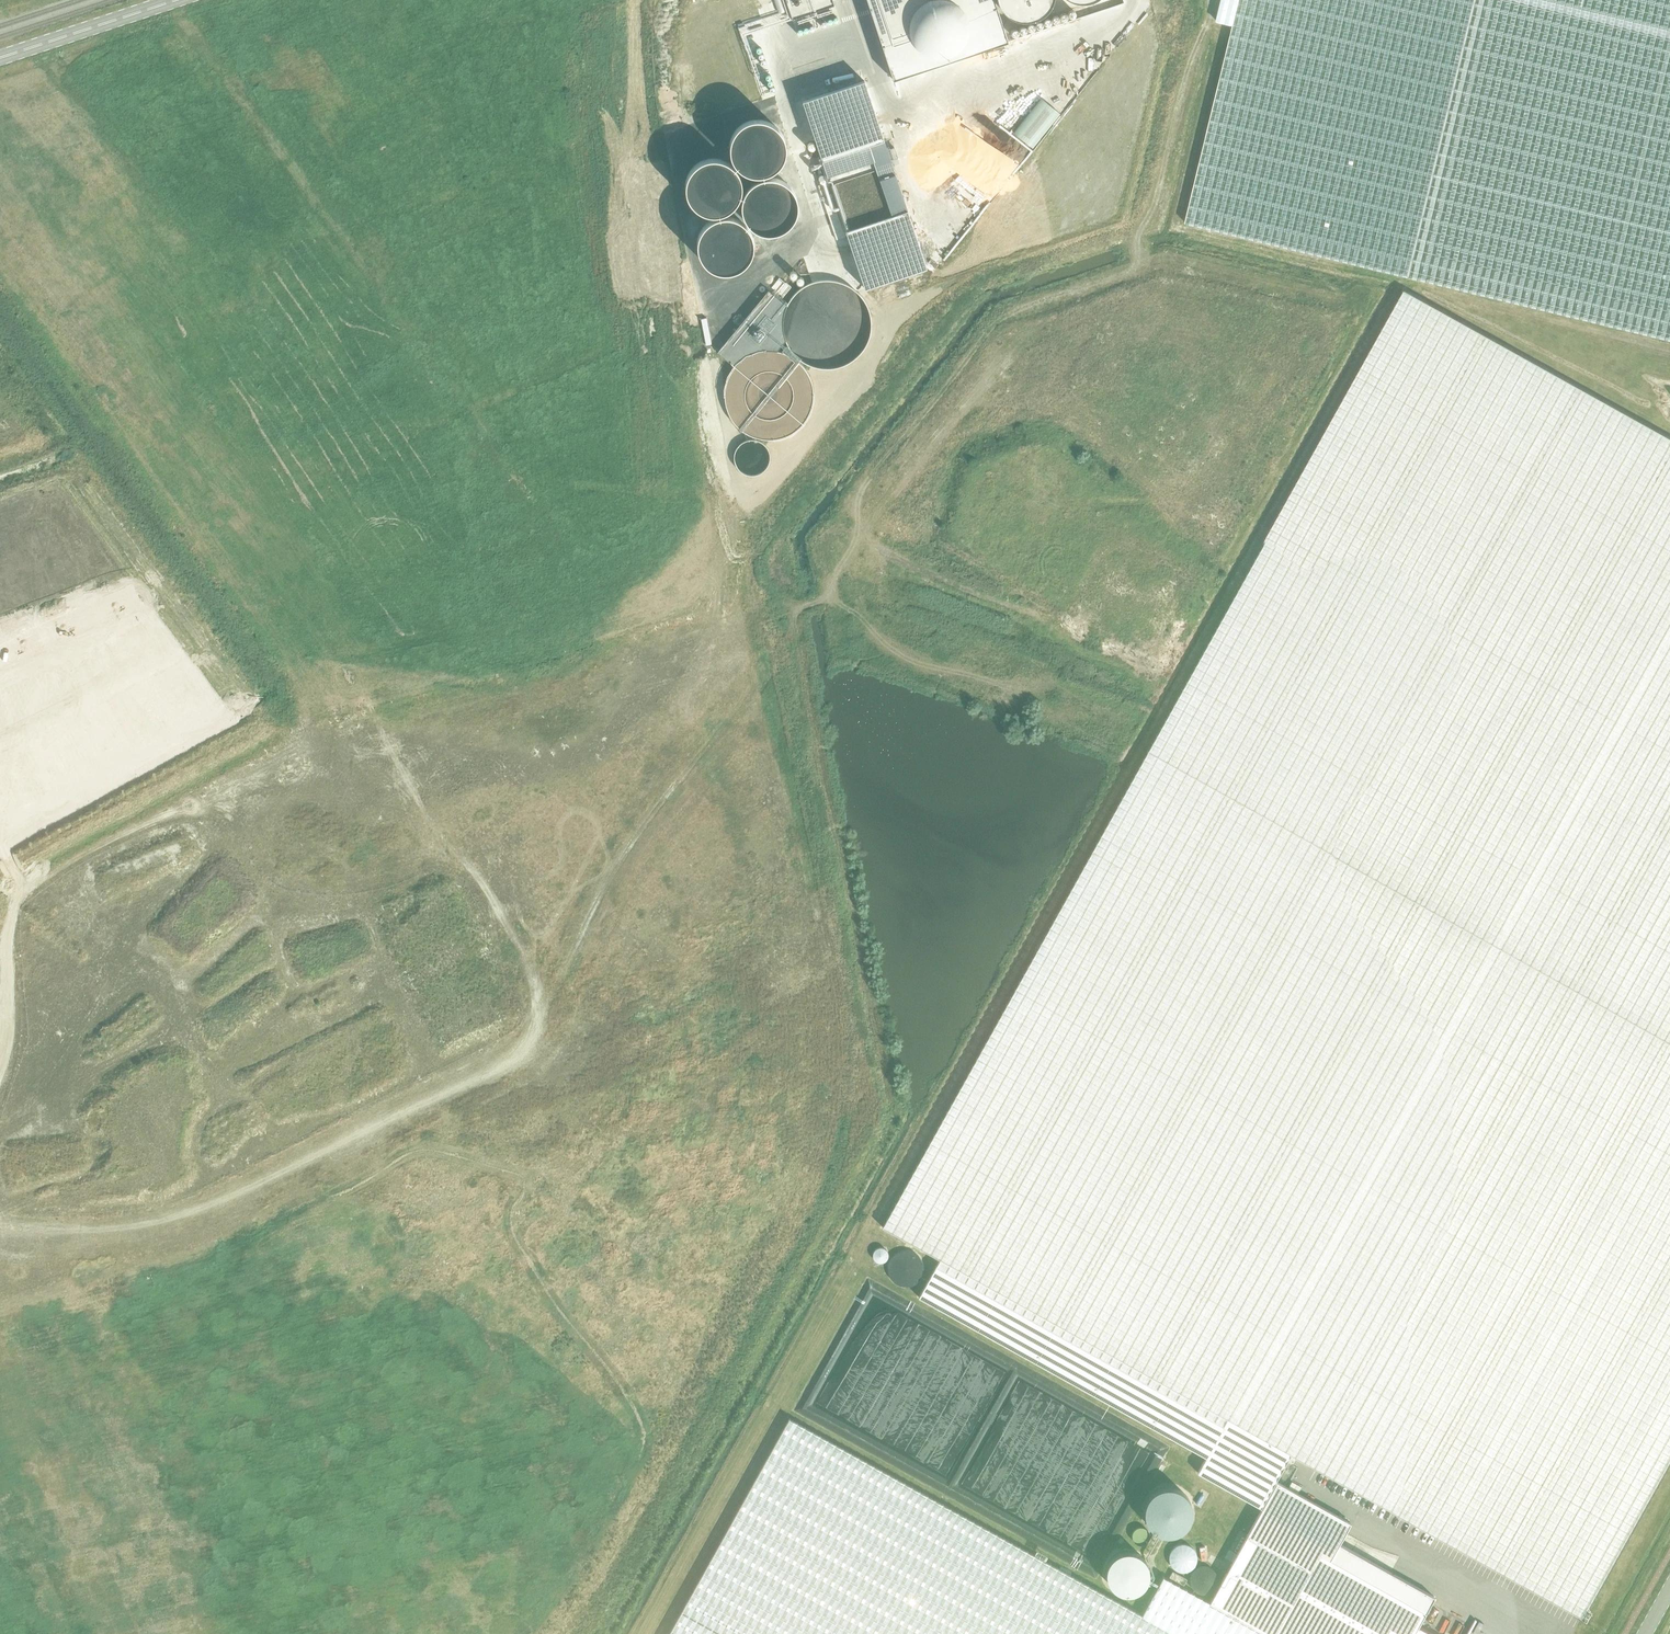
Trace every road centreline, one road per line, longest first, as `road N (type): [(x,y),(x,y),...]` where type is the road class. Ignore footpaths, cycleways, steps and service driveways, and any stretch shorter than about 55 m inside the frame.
road 1 (unclassified): [(738,619),(786,845),(801,985),(796,1154),(751,1266),(687,1383),(613,1510),(520,1633)]
road 2 (unclassified): [(0,1207),(18,1142),(14,947),(36,890),(144,821),(318,731),(590,649),(738,619)]
road 3 (unclassified): [(646,0),(656,161),(723,493),(738,619)]
road 4 (unknown): [(834,1119),(817,1186),(761,1297),(609,1569),(554,1633)]
road 5 (unclassified): [(0,58),(175,0)]

